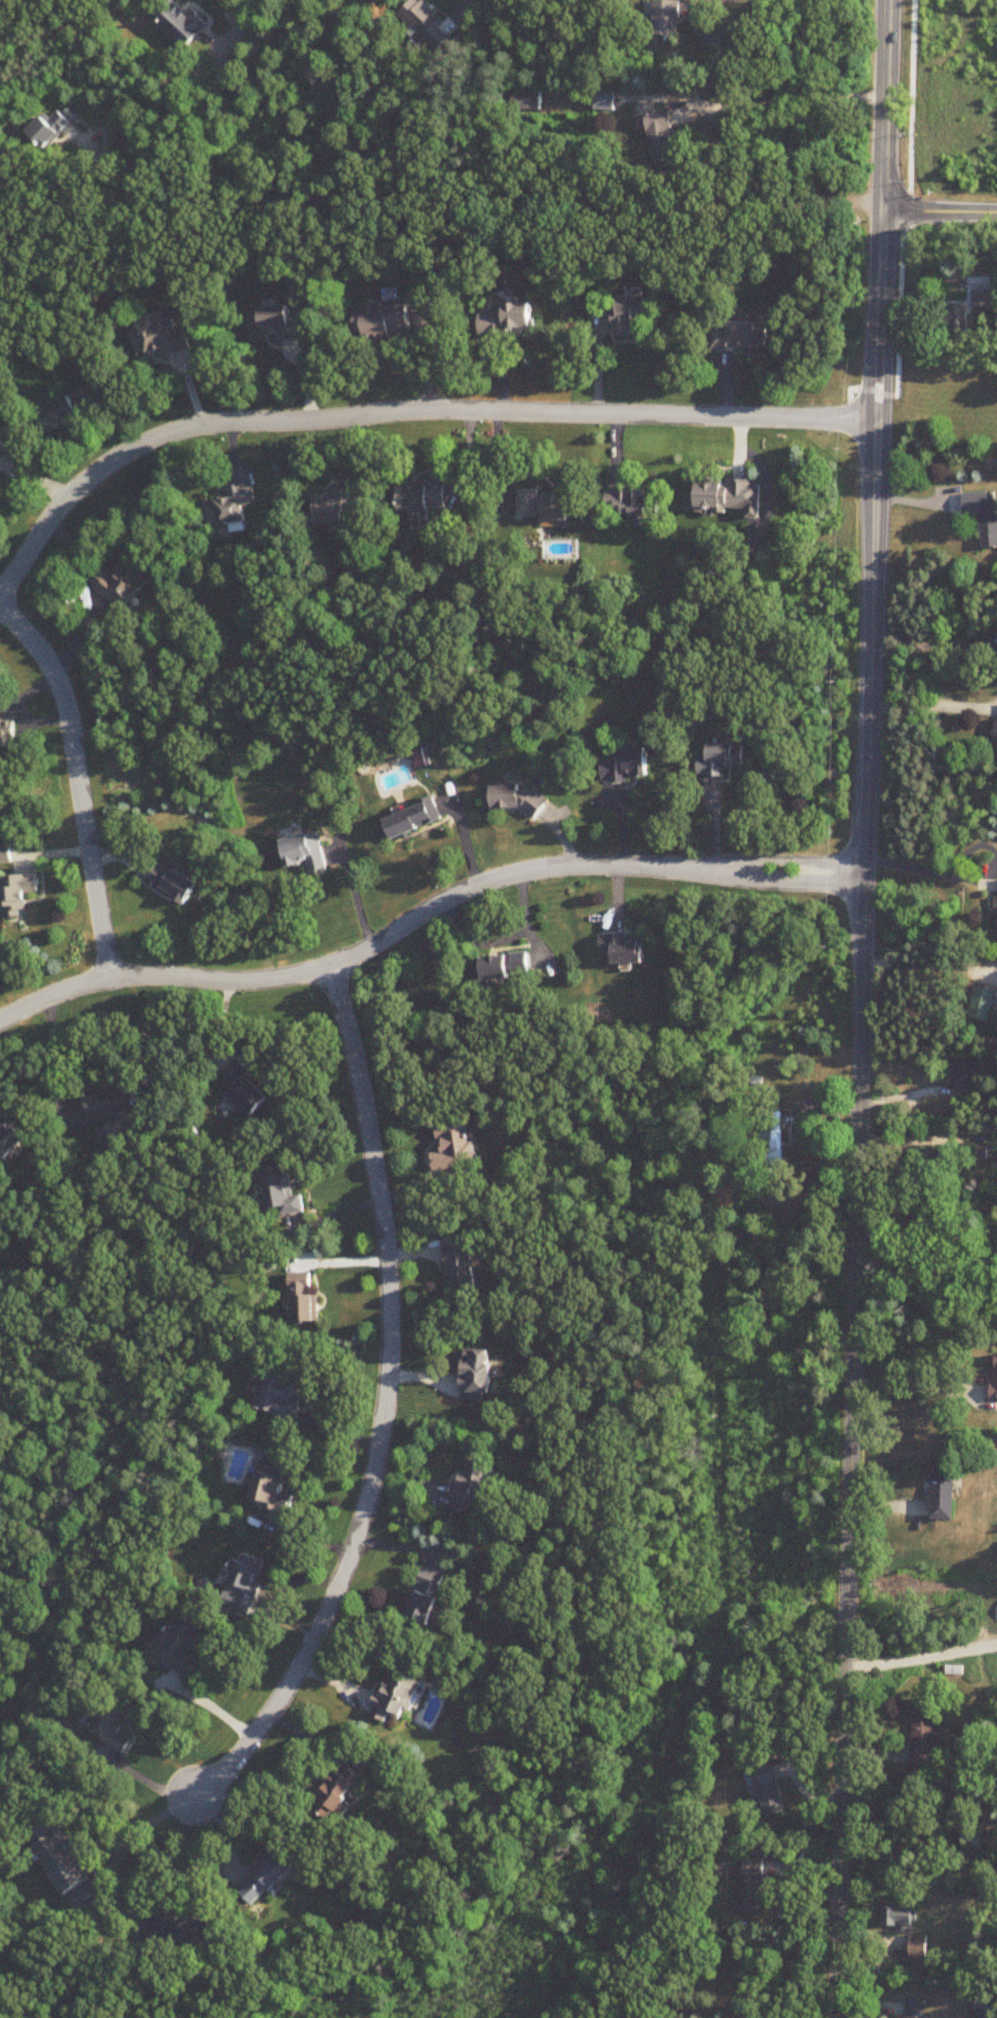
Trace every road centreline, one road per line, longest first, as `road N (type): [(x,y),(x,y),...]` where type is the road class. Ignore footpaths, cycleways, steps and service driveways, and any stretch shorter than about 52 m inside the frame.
road 1 (residential): [(830,2017),(848,1669),(879,214)]
road 2 (residential): [(876,422),(380,411),(224,423),(137,444),(58,508),(0,599)]
road 3 (residential): [(863,880),(596,863),(520,873),(458,896),(331,966),(273,978),(109,978),(0,1020)]
road 4 (residential): [(331,966),(372,1128),(387,1241),(391,1346),(379,1463),(321,1636),(251,1741),(199,1801)]
road 5 (residential): [(109,978),(65,708),(43,660),(0,602)]
road 6 (residential): [(879,214),(887,0)]

